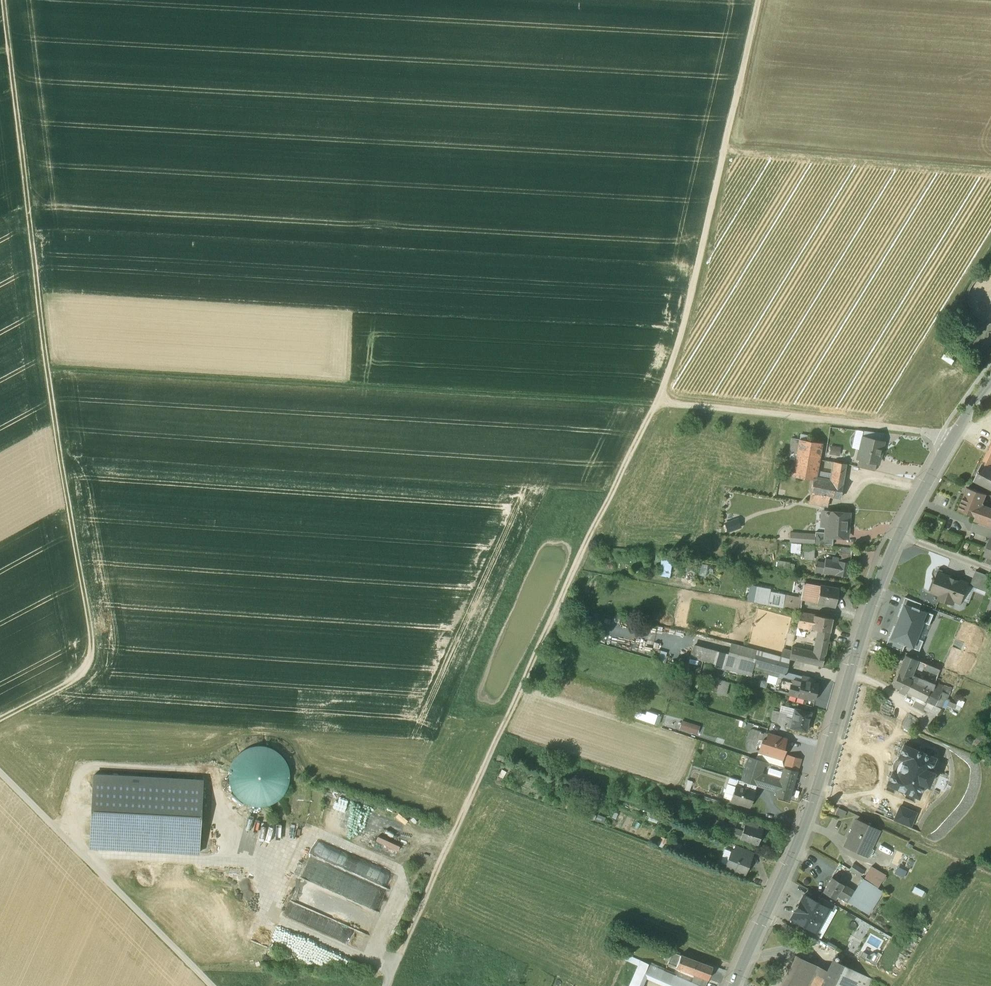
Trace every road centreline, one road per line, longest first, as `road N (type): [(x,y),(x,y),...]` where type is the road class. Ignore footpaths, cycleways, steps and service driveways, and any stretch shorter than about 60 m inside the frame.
road 1 (track): [(759,0),(682,330),(658,400),(386,985)]
road 2 (track): [(953,437),(658,400),(48,372)]
road 3 (track): [(0,721),(85,673),(91,646),(48,372),(4,0)]
road 4 (residential): [(986,389),(881,577),(804,830),(733,985)]

